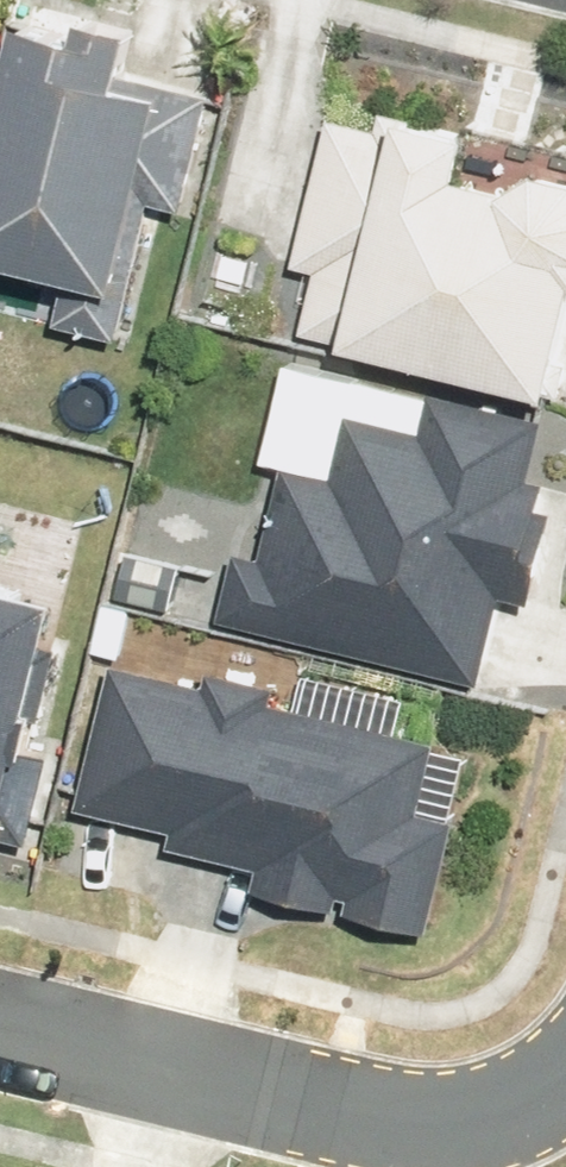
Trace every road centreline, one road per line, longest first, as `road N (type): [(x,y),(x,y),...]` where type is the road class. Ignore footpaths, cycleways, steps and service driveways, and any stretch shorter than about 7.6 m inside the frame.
road 1 (residential): [(565,1070),(526,1101),(424,1131),(166,1080)]
road 2 (residential): [(166,1080),(0,1039)]

